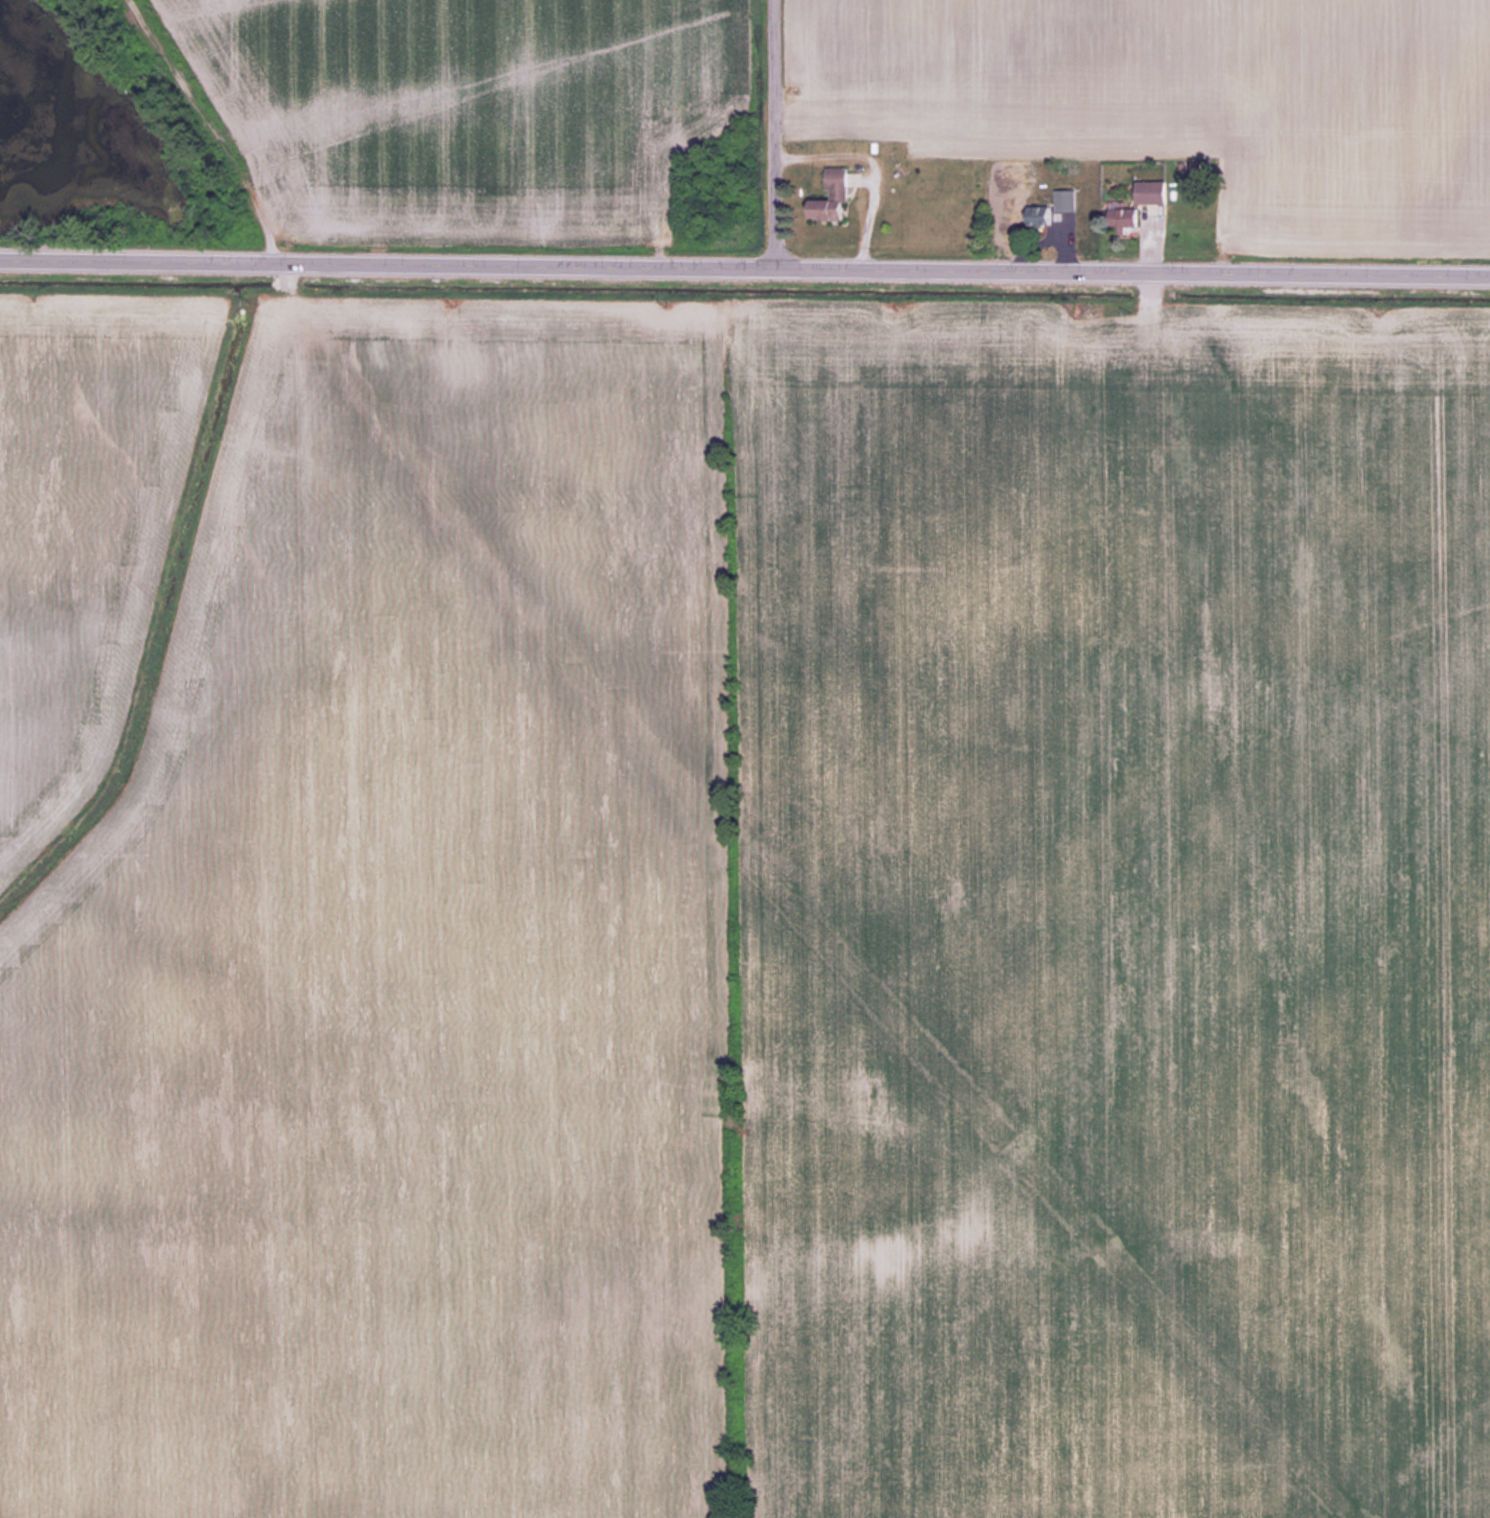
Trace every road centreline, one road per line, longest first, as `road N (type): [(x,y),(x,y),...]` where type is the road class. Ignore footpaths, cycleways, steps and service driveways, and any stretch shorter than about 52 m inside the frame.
road 1 (tertiary): [(0,256),(1489,274)]
road 2 (residential): [(769,267),(770,0)]

